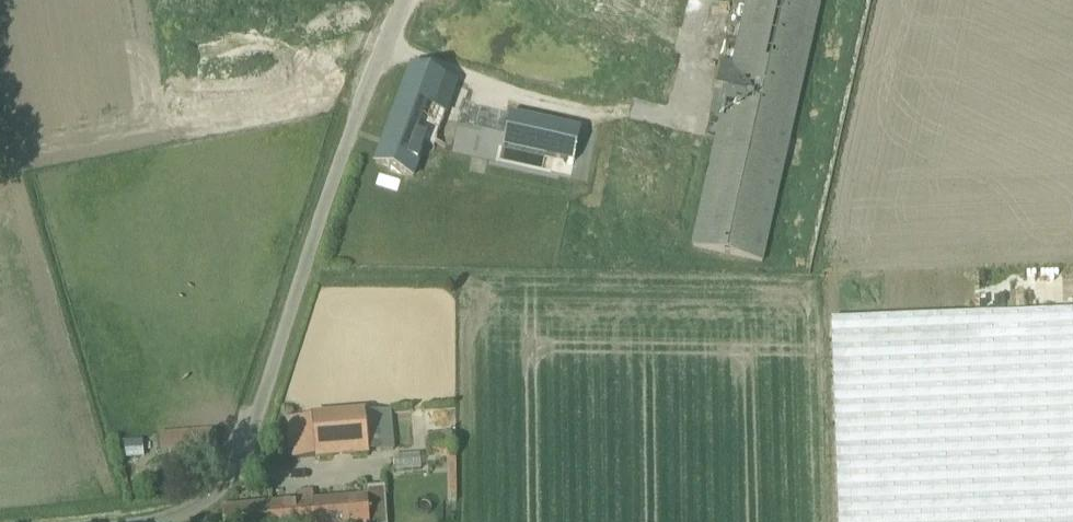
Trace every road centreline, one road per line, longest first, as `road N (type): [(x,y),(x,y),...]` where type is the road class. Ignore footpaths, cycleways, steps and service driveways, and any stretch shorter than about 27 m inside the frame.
road 1 (unclassified): [(171,521),(200,511),(242,456),(270,355),(396,0)]

